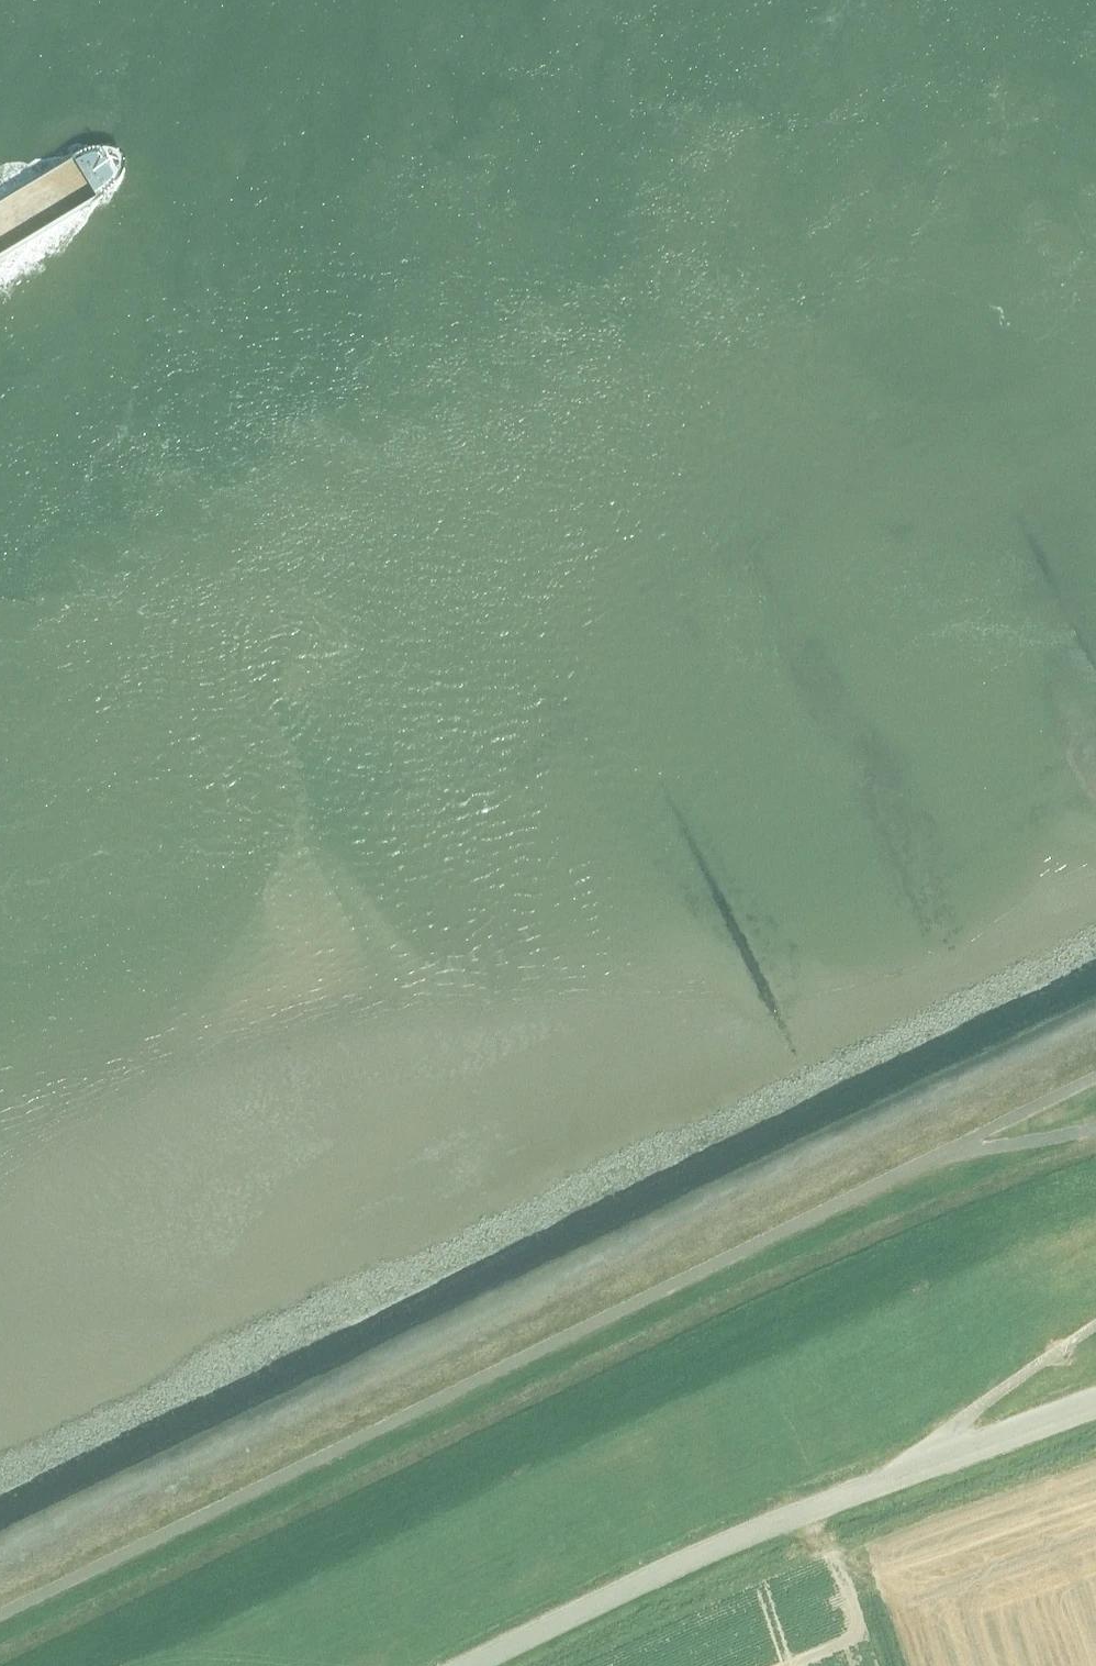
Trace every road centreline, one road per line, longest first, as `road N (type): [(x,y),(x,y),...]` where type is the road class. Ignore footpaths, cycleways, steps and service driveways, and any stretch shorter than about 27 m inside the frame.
road 1 (tertiary): [(477,1665),(897,1477),(1095,1404)]

